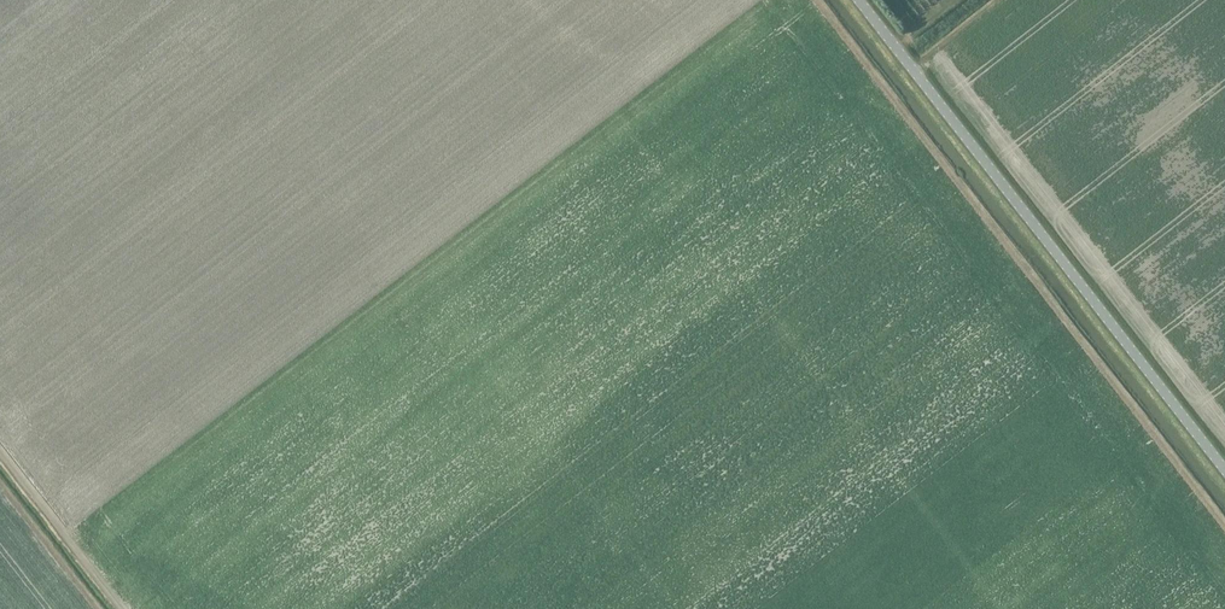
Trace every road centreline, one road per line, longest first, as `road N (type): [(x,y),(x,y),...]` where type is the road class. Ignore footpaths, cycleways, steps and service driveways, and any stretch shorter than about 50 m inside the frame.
road 1 (unclassified): [(1224,482),(856,0)]

